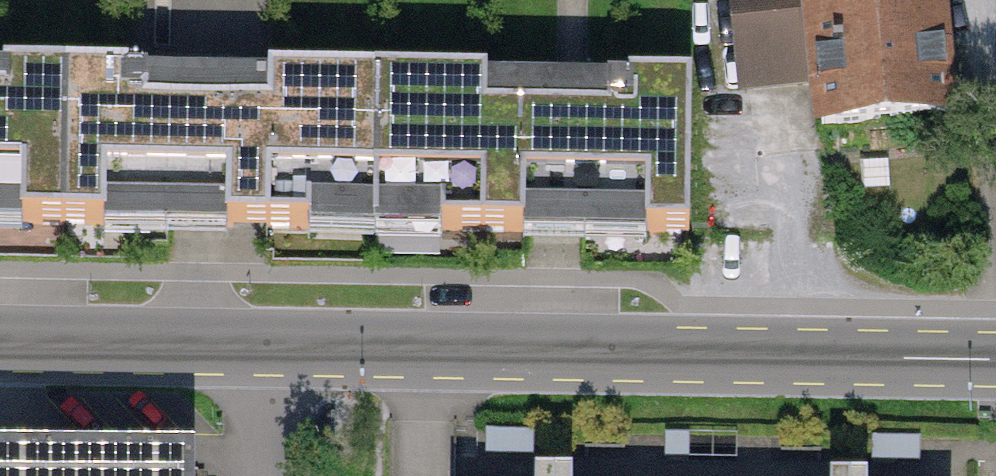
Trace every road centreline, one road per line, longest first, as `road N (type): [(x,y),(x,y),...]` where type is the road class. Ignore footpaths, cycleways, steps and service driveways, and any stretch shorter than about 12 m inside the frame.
road 1 (tertiary): [(267,351),(995,360)]
road 2 (tertiary): [(0,347),(267,351)]
road 3 (residential): [(268,475),(267,351)]

